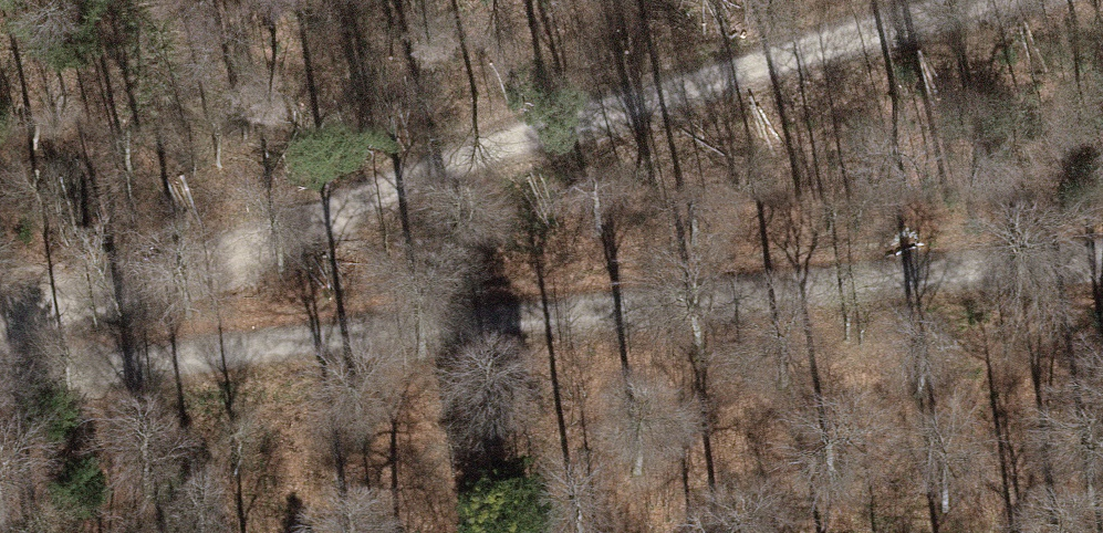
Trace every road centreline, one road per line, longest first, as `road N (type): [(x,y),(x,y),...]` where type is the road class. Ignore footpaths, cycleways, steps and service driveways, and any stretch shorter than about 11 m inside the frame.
road 1 (track): [(1102,240),(0,361)]
road 2 (track): [(997,0),(638,102),(59,303),(0,332)]

